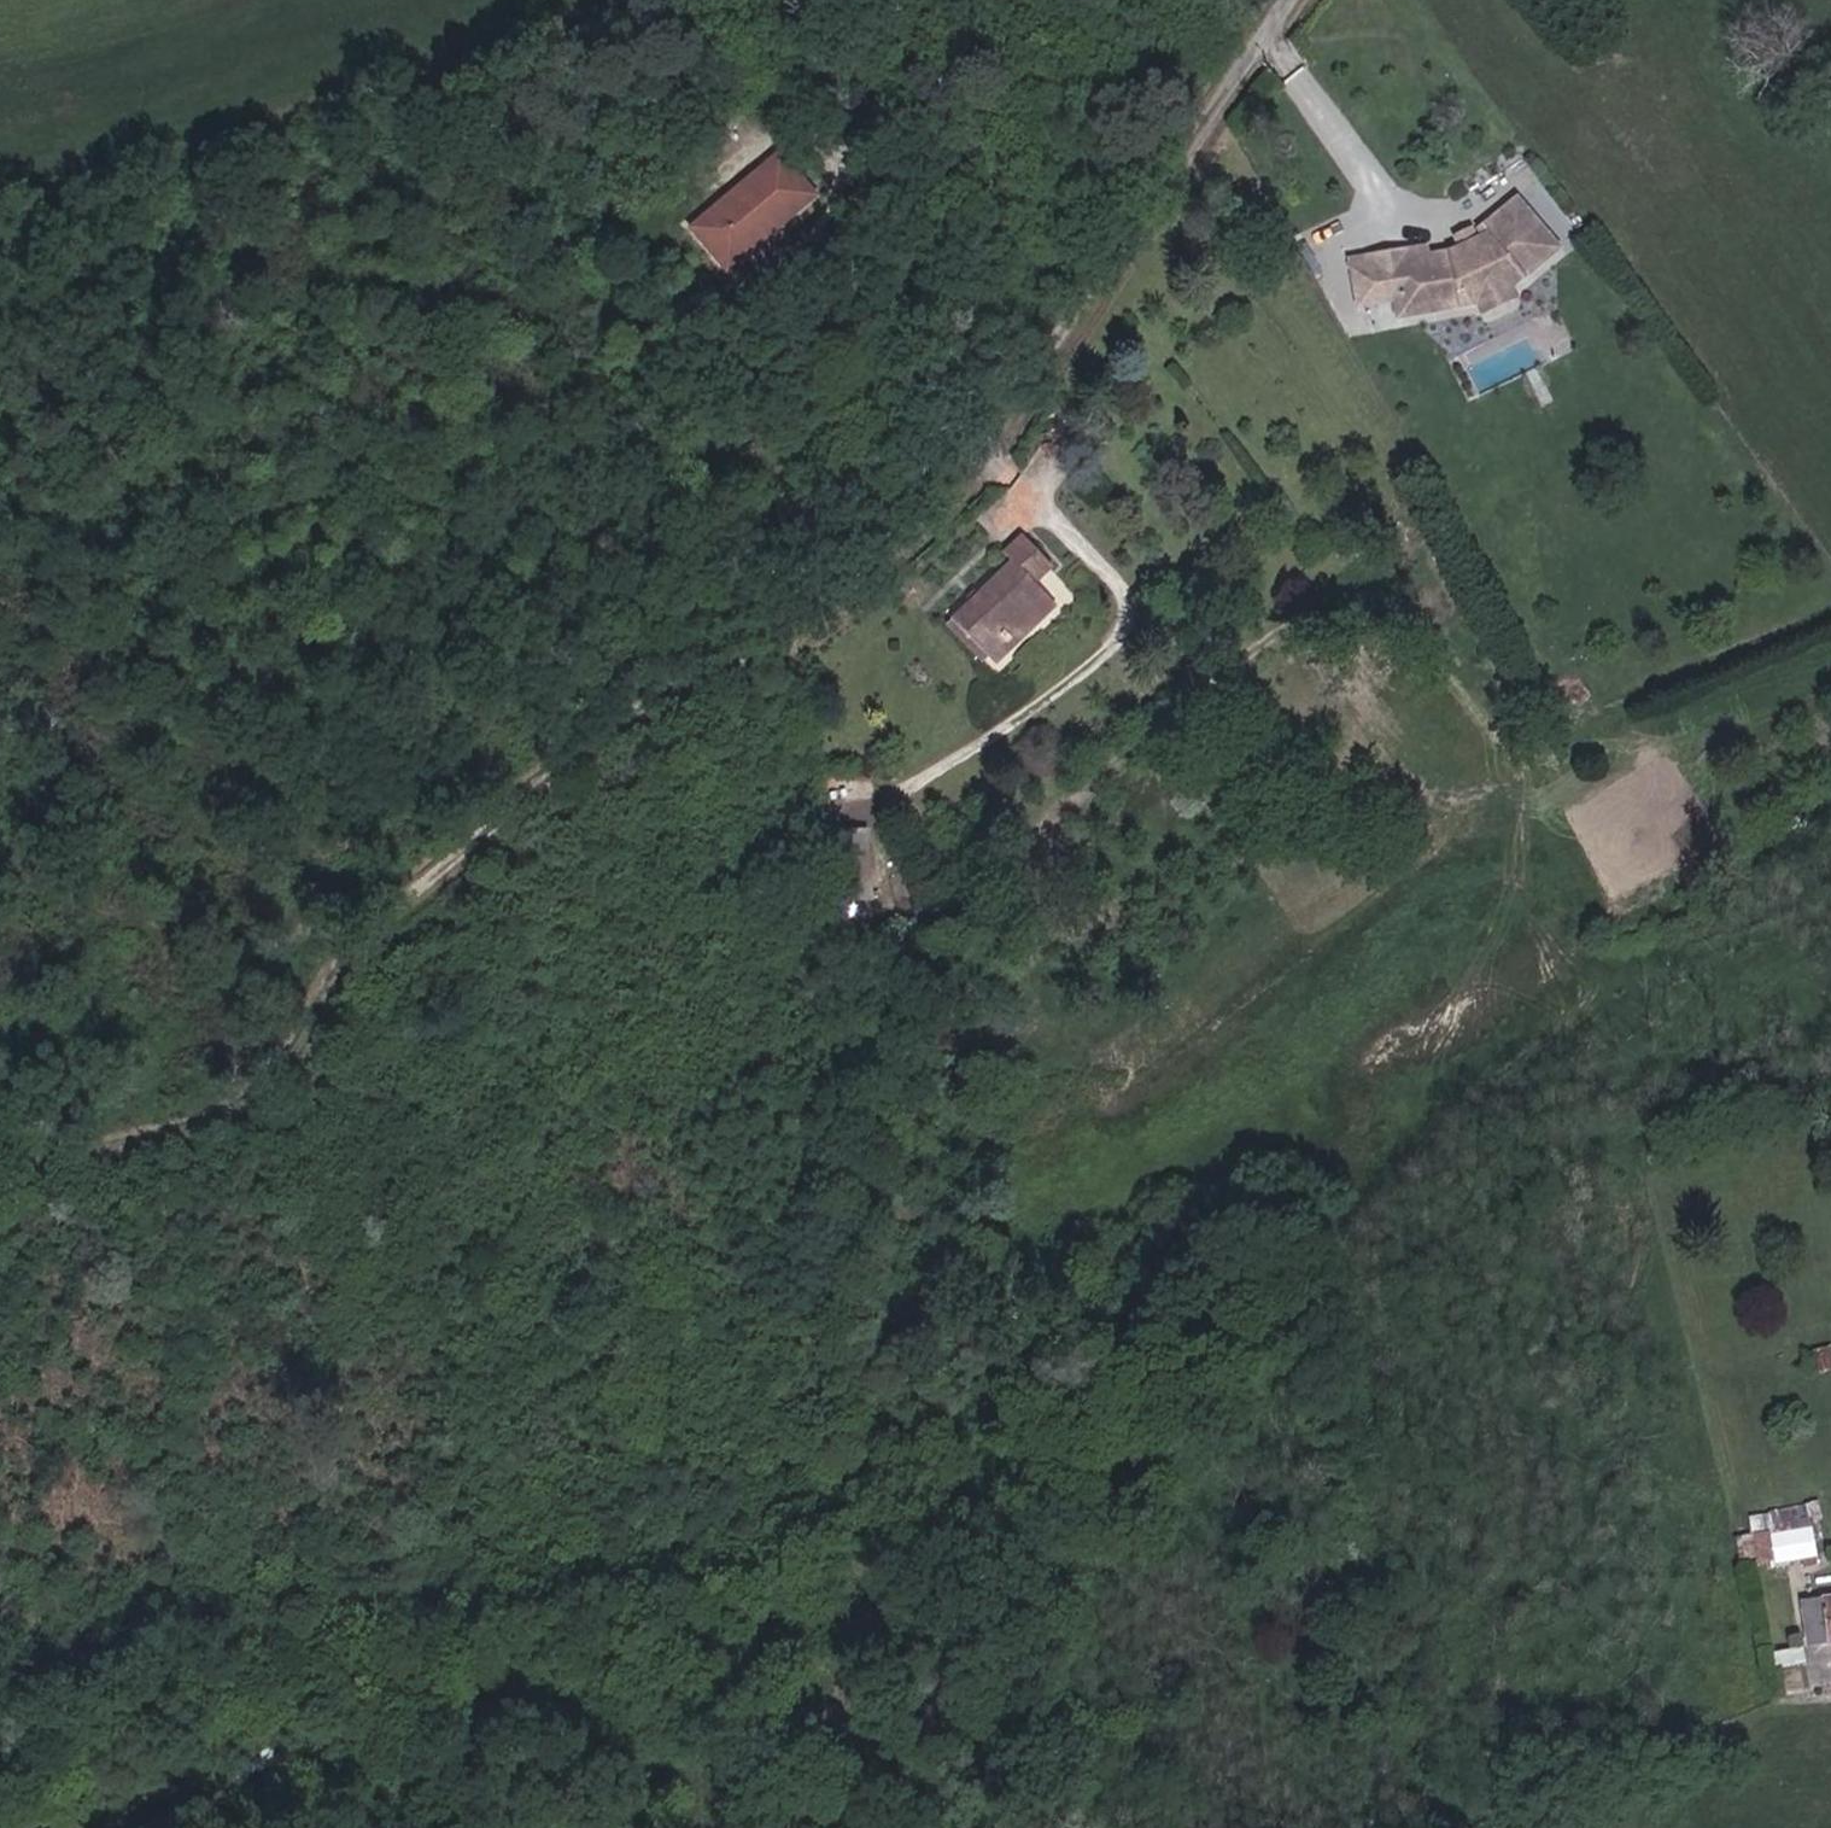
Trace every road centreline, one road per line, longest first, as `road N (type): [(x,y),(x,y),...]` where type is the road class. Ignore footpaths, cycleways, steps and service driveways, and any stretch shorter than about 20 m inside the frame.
road 1 (track): [(1296,0),(1043,357),(879,550),(631,714),(322,971),(272,1085),(178,1144),(0,1182)]

